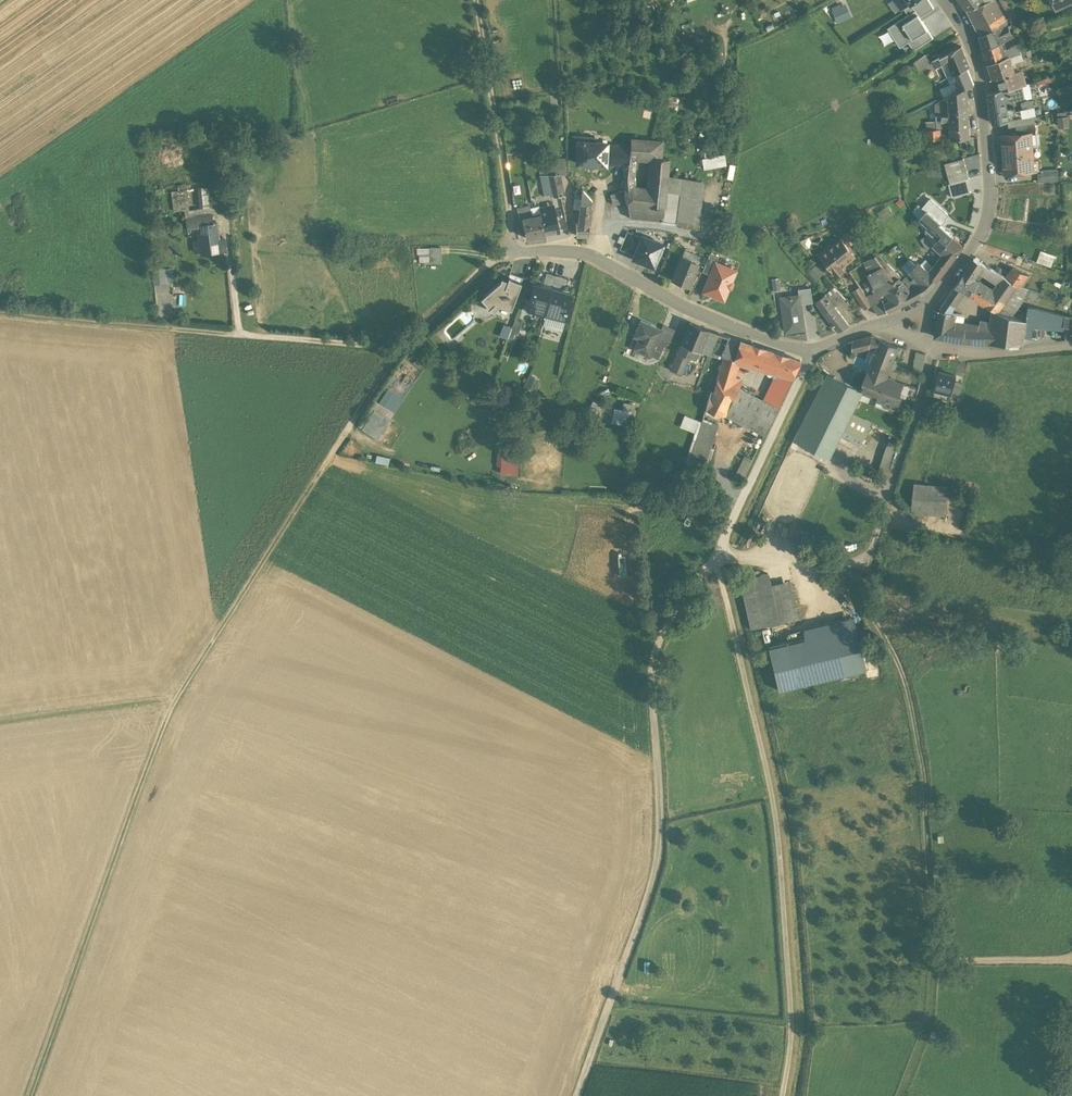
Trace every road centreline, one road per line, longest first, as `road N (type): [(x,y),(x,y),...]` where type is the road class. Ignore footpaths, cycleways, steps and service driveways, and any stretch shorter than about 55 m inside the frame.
road 1 (track): [(27,1095),(171,703),(403,340)]
road 2 (track): [(1071,959),(934,963),(920,739),(870,583),(934,348)]
road 3 (track): [(716,555),(651,655),(660,861),(577,1095)]
road 4 (track): [(716,555),(779,832),(793,1044),(783,1095)]
road 5 (residential): [(885,325),(796,353),(677,307),(590,257),(496,260)]
road 6 (residential): [(944,0),(981,72),(987,199),(972,248),(944,287),(885,325)]
road 7 (track): [(475,0),(513,255)]
road 8 (track): [(809,355),(716,555)]
road 9 (residential): [(1071,345),(957,353),(894,335),(885,325)]
road 10 (track): [(171,703),(0,723)]
road 11 (track): [(0,314),(159,330)]
road 12 (track): [(934,963),(930,1023),(903,1095)]
road 13 (track): [(403,340),(496,260)]

